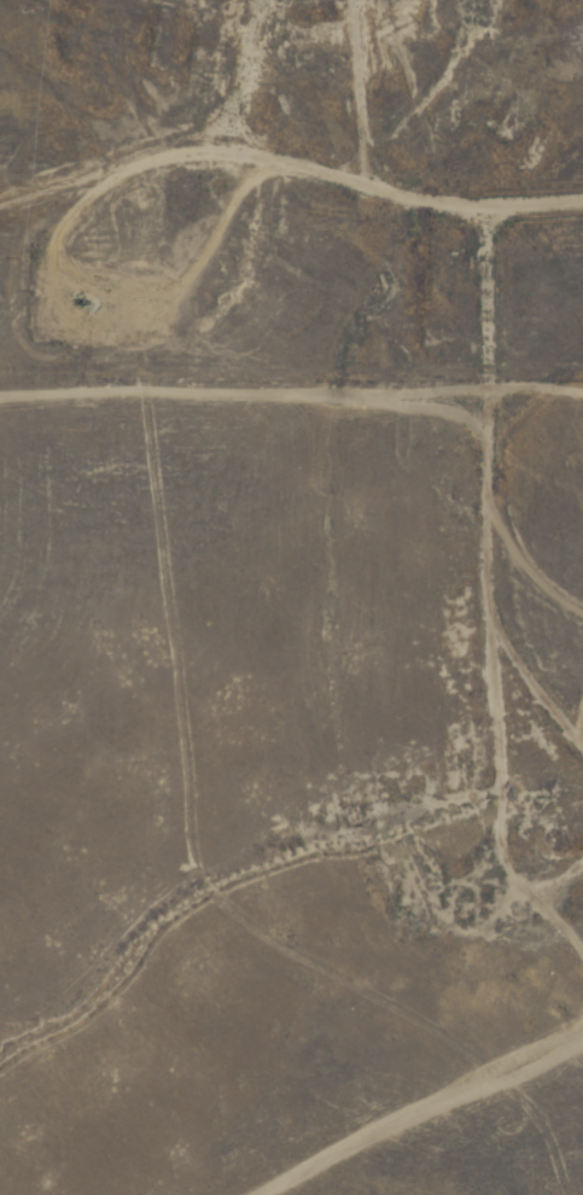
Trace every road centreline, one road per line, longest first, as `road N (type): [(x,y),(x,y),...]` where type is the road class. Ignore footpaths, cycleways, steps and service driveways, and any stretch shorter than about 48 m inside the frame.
road 1 (track): [(582,867),(517,869),(478,857),(454,770),(448,182)]
road 2 (track): [(0,210),(582,180)]
road 3 (track): [(401,0),(408,12),(401,186)]
road 4 (track): [(453,630),(537,716),(582,741)]

